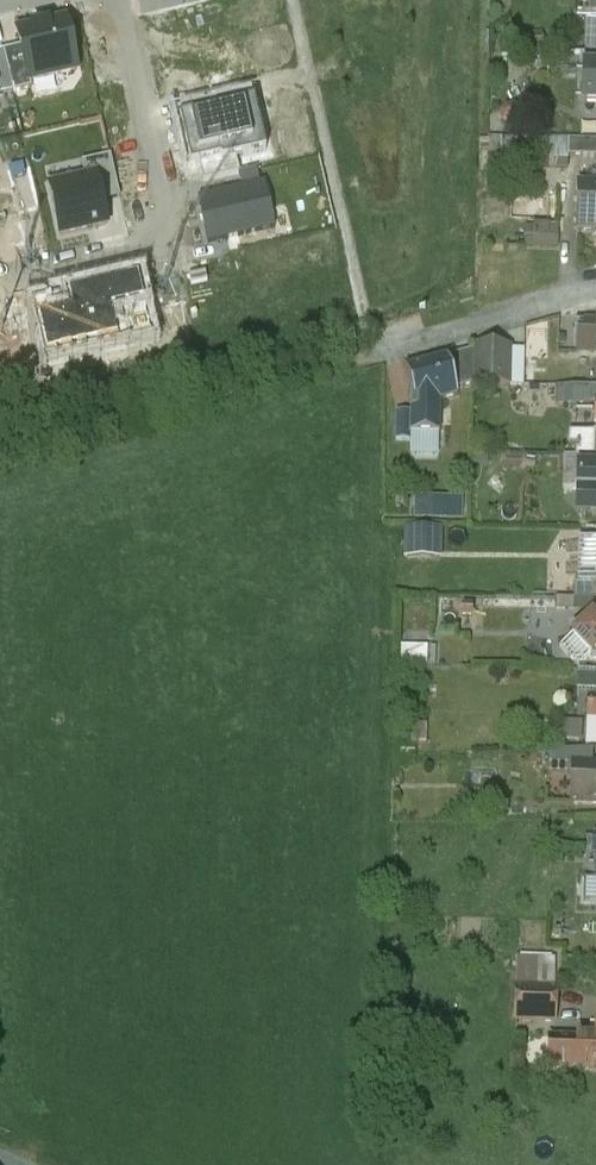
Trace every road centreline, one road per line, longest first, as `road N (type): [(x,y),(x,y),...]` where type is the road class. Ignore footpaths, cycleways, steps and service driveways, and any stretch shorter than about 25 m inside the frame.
road 1 (residential): [(116,0),(170,242),(0,283)]
road 2 (track): [(393,337),(0,444)]
road 3 (residential): [(595,300),(393,337)]

